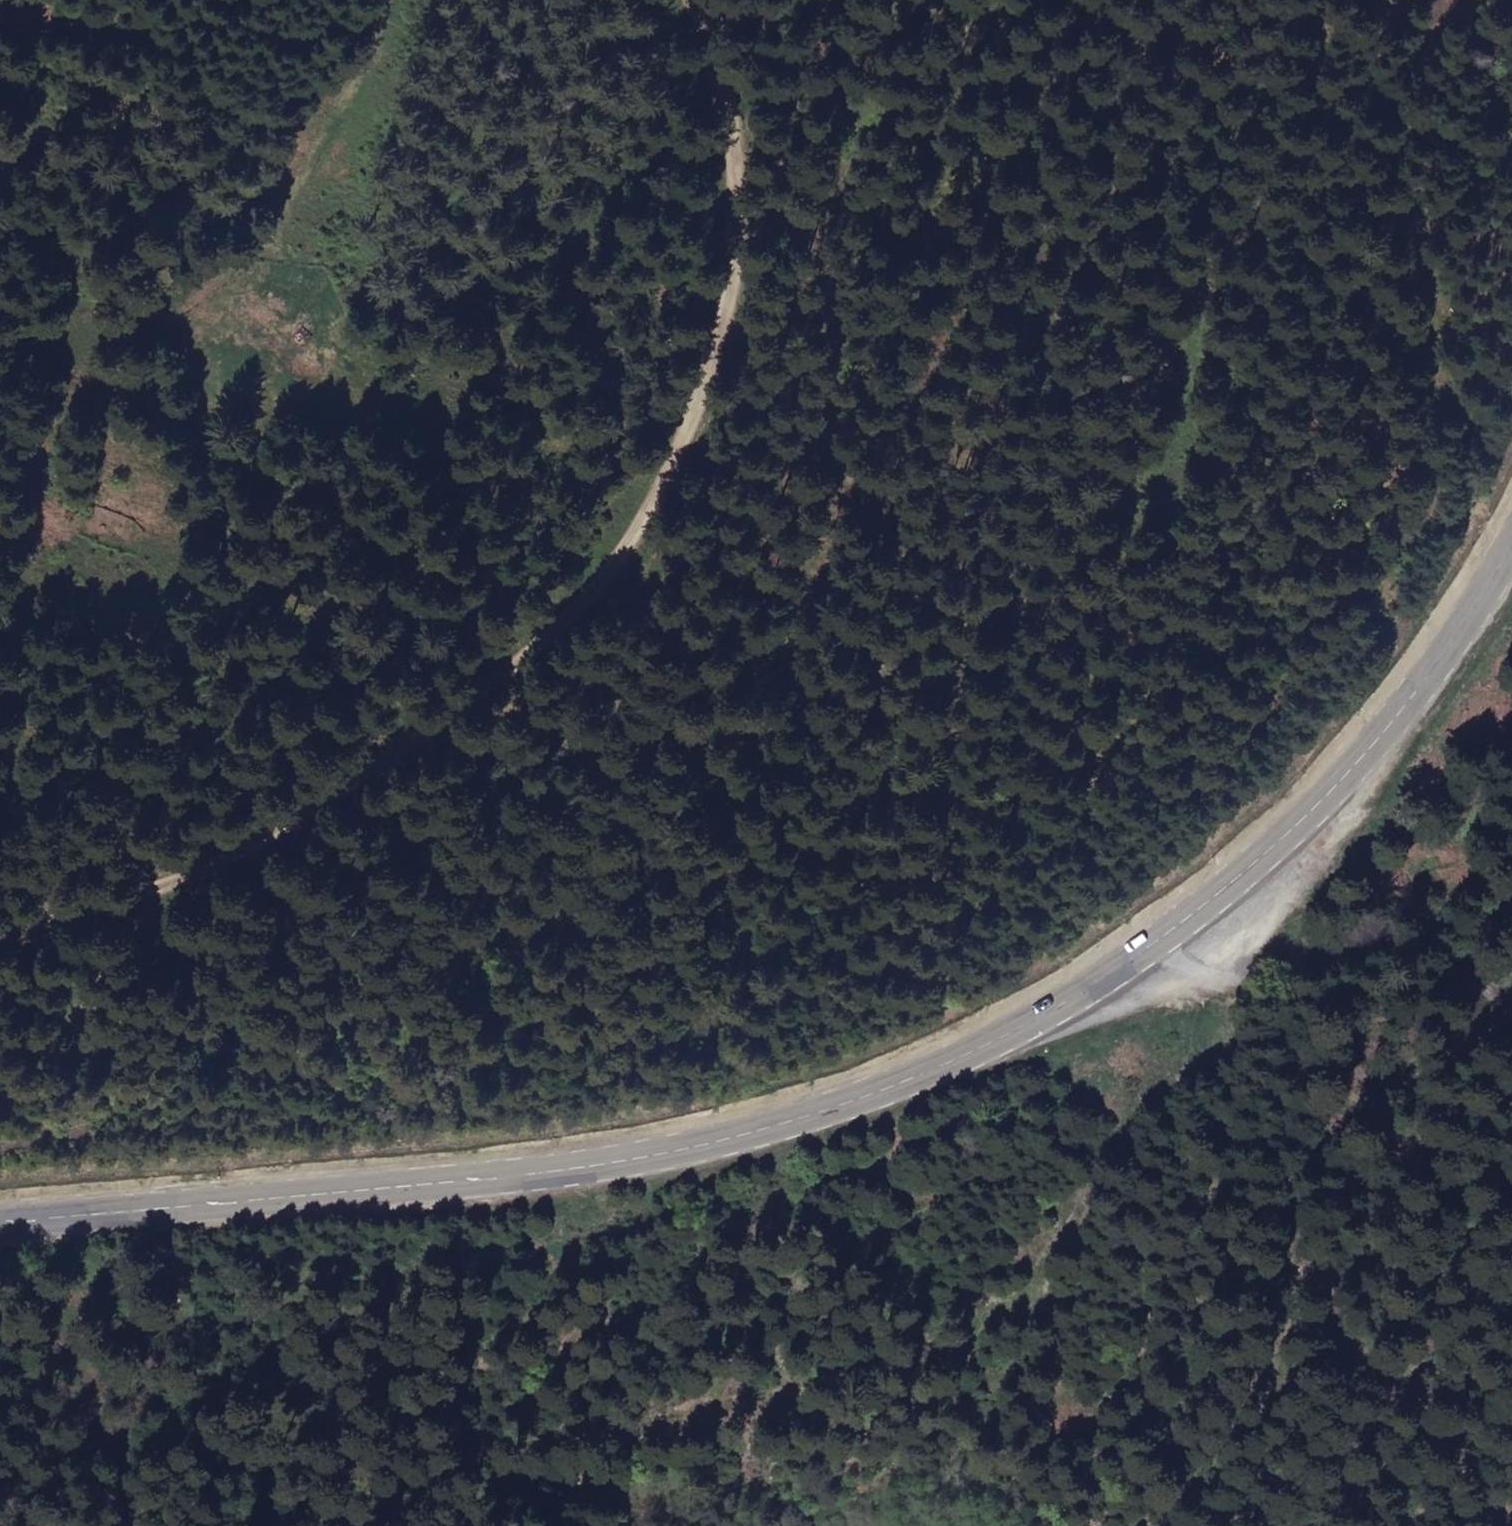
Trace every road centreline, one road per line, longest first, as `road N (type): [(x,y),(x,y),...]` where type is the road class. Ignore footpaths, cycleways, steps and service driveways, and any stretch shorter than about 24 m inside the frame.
road 1 (secondary): [(1511,530),(1459,623),(1337,769),(1207,887),(1065,996),(898,1080),(722,1136),(0,1220)]
road 2 (track): [(695,0),(727,138),(720,391),(605,596),(424,746),(84,932),(0,934)]
road 3 (track): [(1065,996),(1413,941),(1479,981),(1511,1025)]

